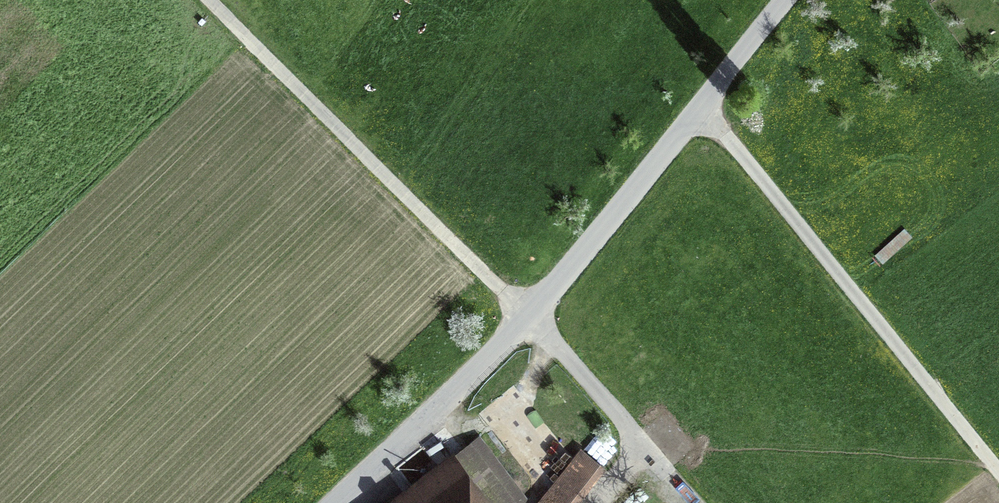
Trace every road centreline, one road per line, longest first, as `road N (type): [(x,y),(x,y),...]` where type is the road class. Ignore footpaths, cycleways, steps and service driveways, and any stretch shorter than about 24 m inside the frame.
road 1 (tertiary): [(338,502),(524,320),(785,0)]
road 2 (track): [(703,108),(998,473)]
road 3 (track): [(524,320),(200,0)]

